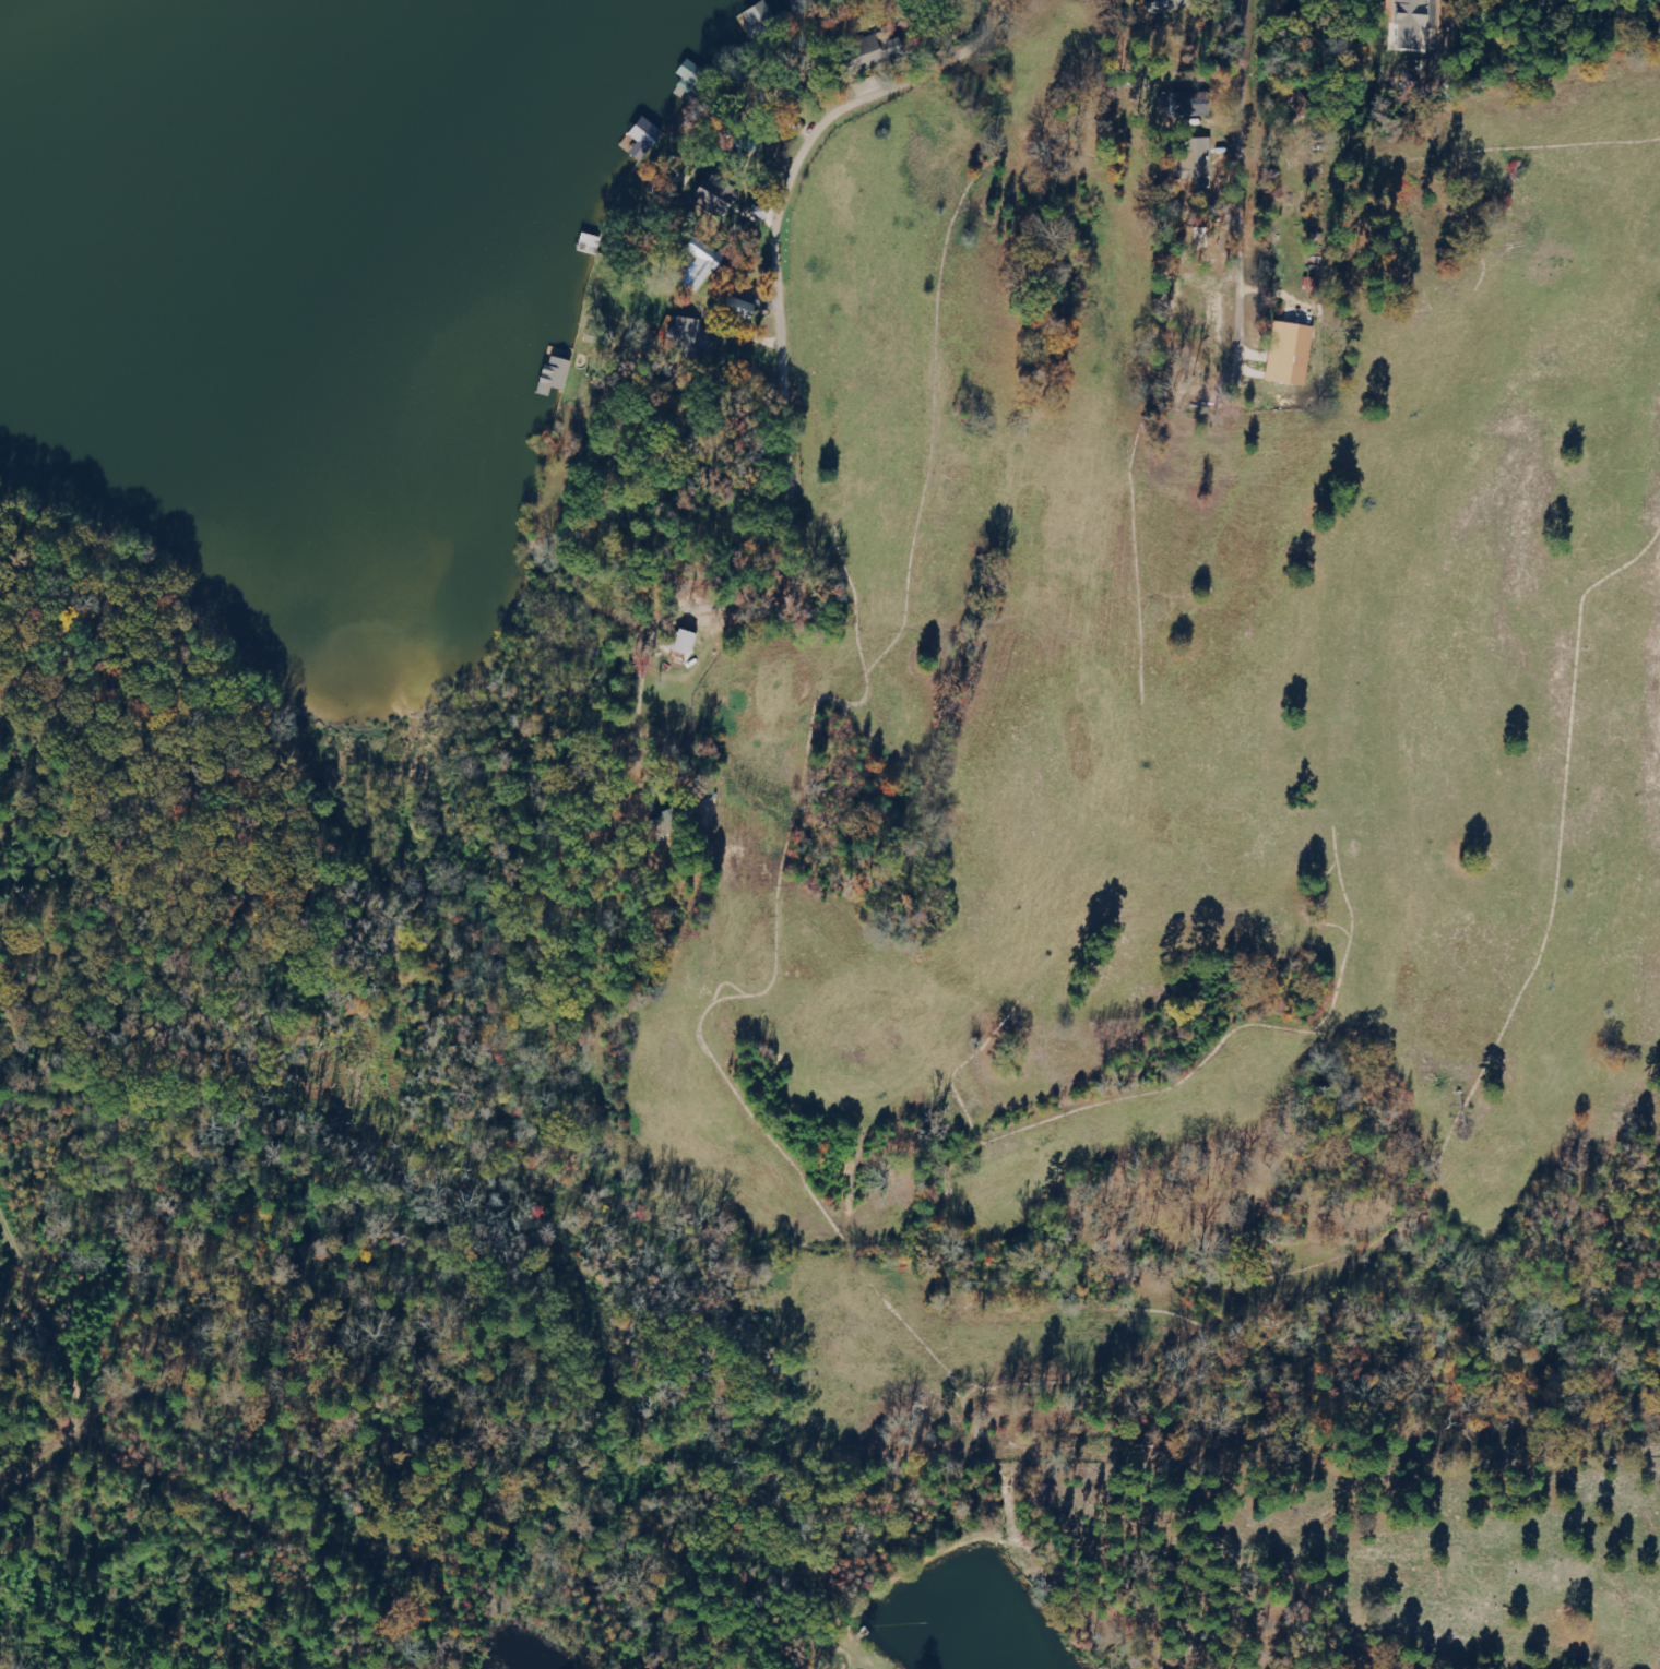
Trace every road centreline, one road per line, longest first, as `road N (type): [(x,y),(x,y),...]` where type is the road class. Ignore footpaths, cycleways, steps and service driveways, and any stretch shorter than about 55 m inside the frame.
road 1 (residential): [(821,335),(927,96),(1082,164),(1164,0)]

